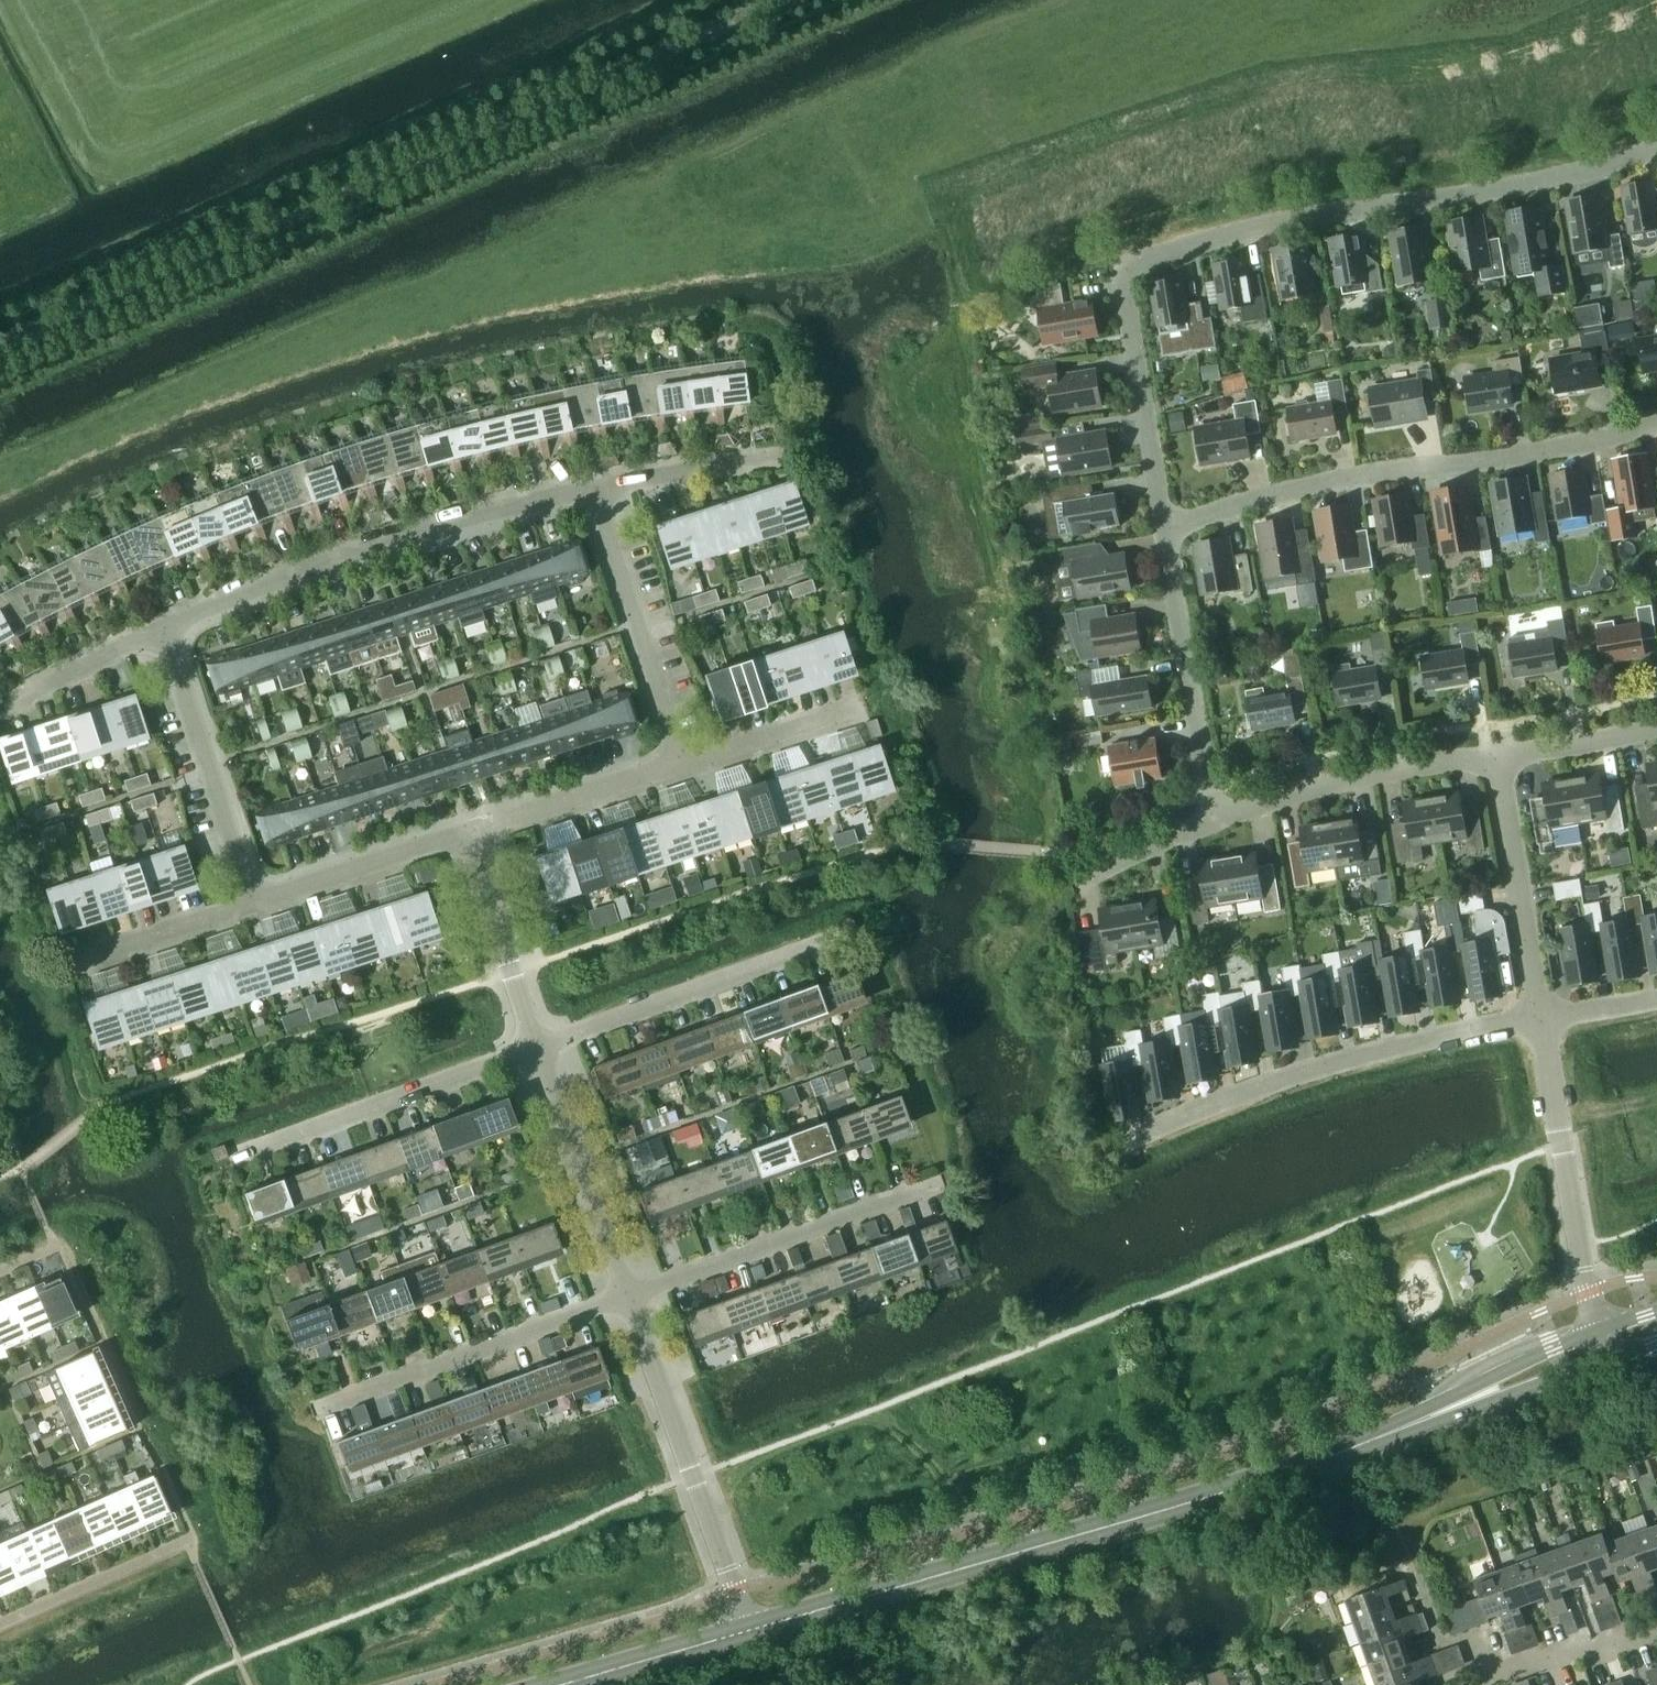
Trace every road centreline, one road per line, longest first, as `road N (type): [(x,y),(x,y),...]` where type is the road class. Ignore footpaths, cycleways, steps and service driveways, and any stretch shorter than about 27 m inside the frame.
road 1 (residential): [(1160,533),(1118,275),(1138,245),(1425,201),(1656,143)]
road 2 (tertiary): [(748,1627),(1069,1540),(1330,1456)]
road 3 (residential): [(1160,533),(1288,493),(1656,428)]
road 4 (residential): [(166,629),(375,546),(598,491)]
road 5 (residential): [(1130,1142),(1322,1067),(1540,1018)]
road 6 (residential): [(748,1627),(630,1298)]
road 7 (residential): [(318,1411),(630,1298)]
road 8 (residential): [(630,1298),(936,1186)]
road 9 (residential): [(1598,1331),(1540,1018)]
road 10 (residential): [(238,1156),(536,1047)]
road 11 (residential): [(536,1047),(833,942)]
road 12 (tertiary): [(1598,1331),(1355,1437),(1330,1456)]
road 13 (tertiary): [(1330,1456),(1368,1451),(1607,1357)]
road 14 (residential): [(1212,819),(1373,773),(1496,758)]
road 15 (residential): [(1212,819),(1160,533)]
road 16 (residential): [(253,899),(166,629)]
road 17 (residential): [(681,760),(598,491)]
road 18 (residential): [(630,1298),(536,1047)]
road 19 (residential): [(1540,1018),(1496,758)]
road 20 (residential): [(536,1047),(468,832)]
road 21 (residential): [(253,899),(468,832)]
road 22 (residential): [(468,832),(681,760)]
road 23 (residential): [(0,1621),(192,1535)]
road 24 (tertiary): [(559,1684),(748,1627)]
road 25 (residential): [(73,959),(253,899)]
road 26 (residential): [(681,760),(859,704)]
road 27 (residential): [(0,713),(166,629)]
road 28 (residential): [(598,491),(780,464)]
road 29 (residential): [(1496,758),(1656,726)]
road 30 (residential): [(1084,878),(1212,819)]

